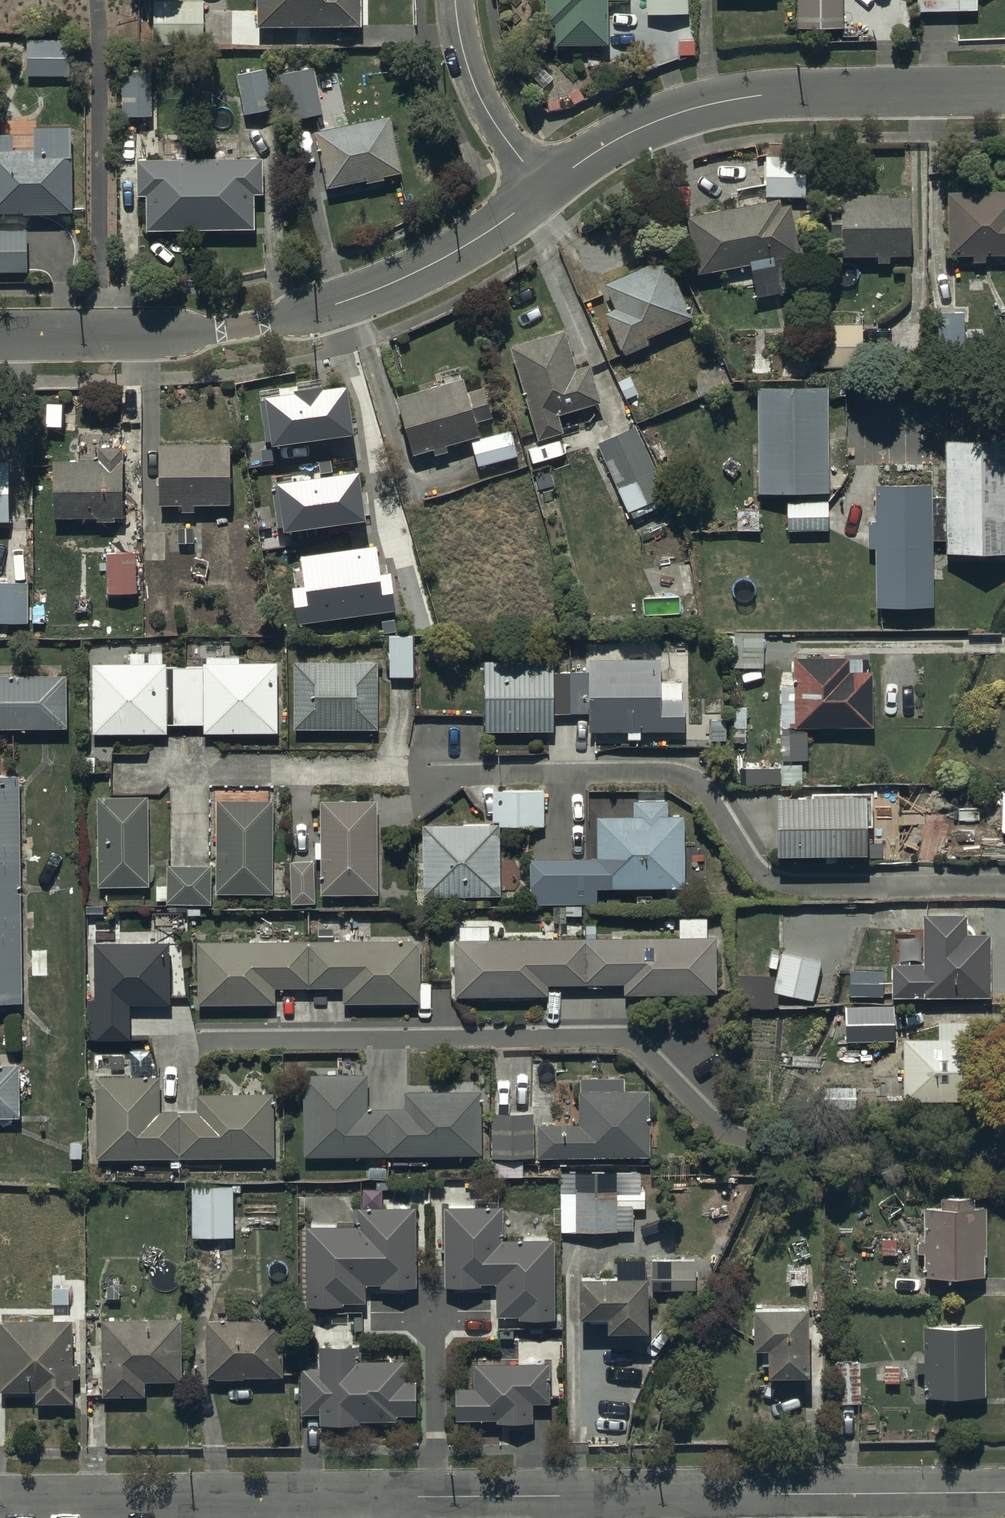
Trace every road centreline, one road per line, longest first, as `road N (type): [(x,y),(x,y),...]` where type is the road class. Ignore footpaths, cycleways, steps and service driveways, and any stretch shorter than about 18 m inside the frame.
road 1 (residential): [(129,774),(688,776),(766,884),(1004,881)]
road 2 (residential): [(366,1497),(1004,1493)]
road 3 (residential): [(0,334),(211,331),(314,311),(404,278),(543,189)]
road 4 (residential): [(543,189),(633,132),(701,106),(767,94),(1004,91)]
road 5 (residential): [(0,1500),(366,1497)]
road 6 (residential): [(455,0),(471,77),(543,189)]

